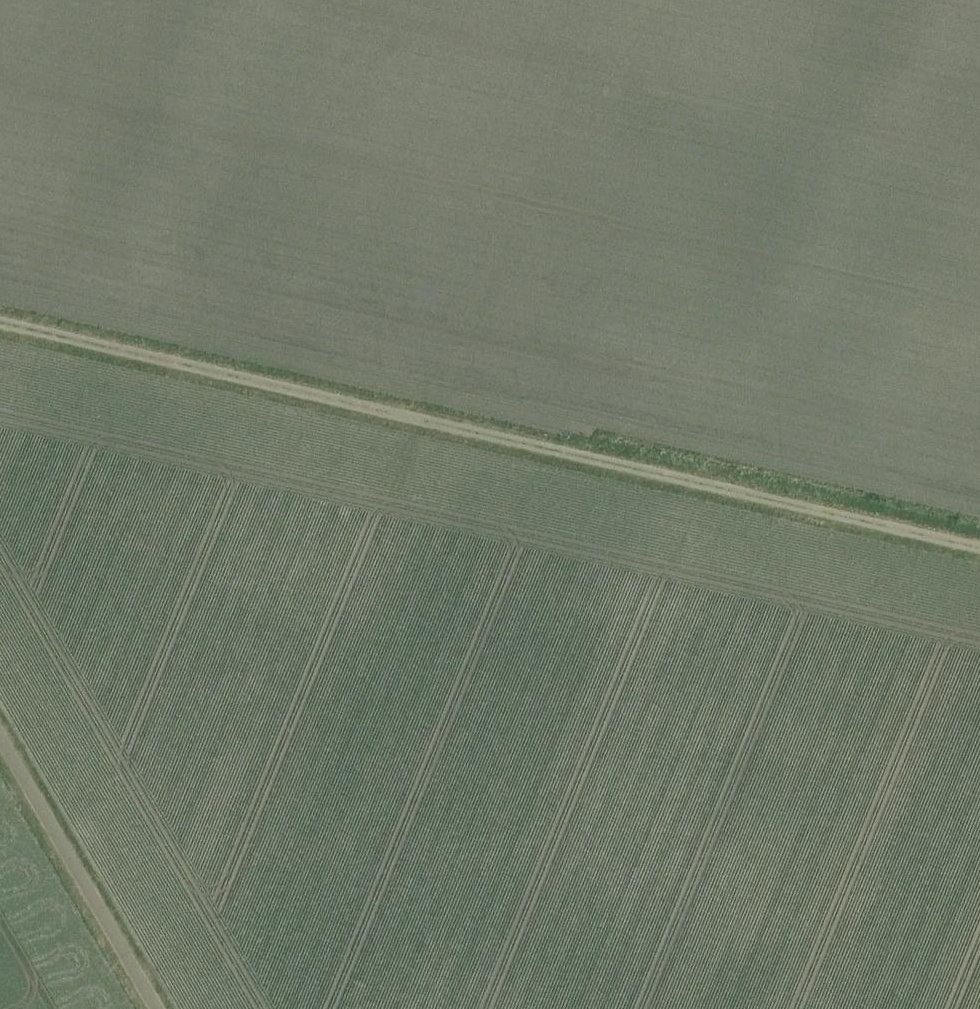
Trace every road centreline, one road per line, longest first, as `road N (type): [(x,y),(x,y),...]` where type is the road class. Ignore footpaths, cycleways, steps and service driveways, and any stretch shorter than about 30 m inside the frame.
road 1 (unclassified): [(979,551),(0,321)]
road 2 (unclassified): [(159,1008),(0,735)]

